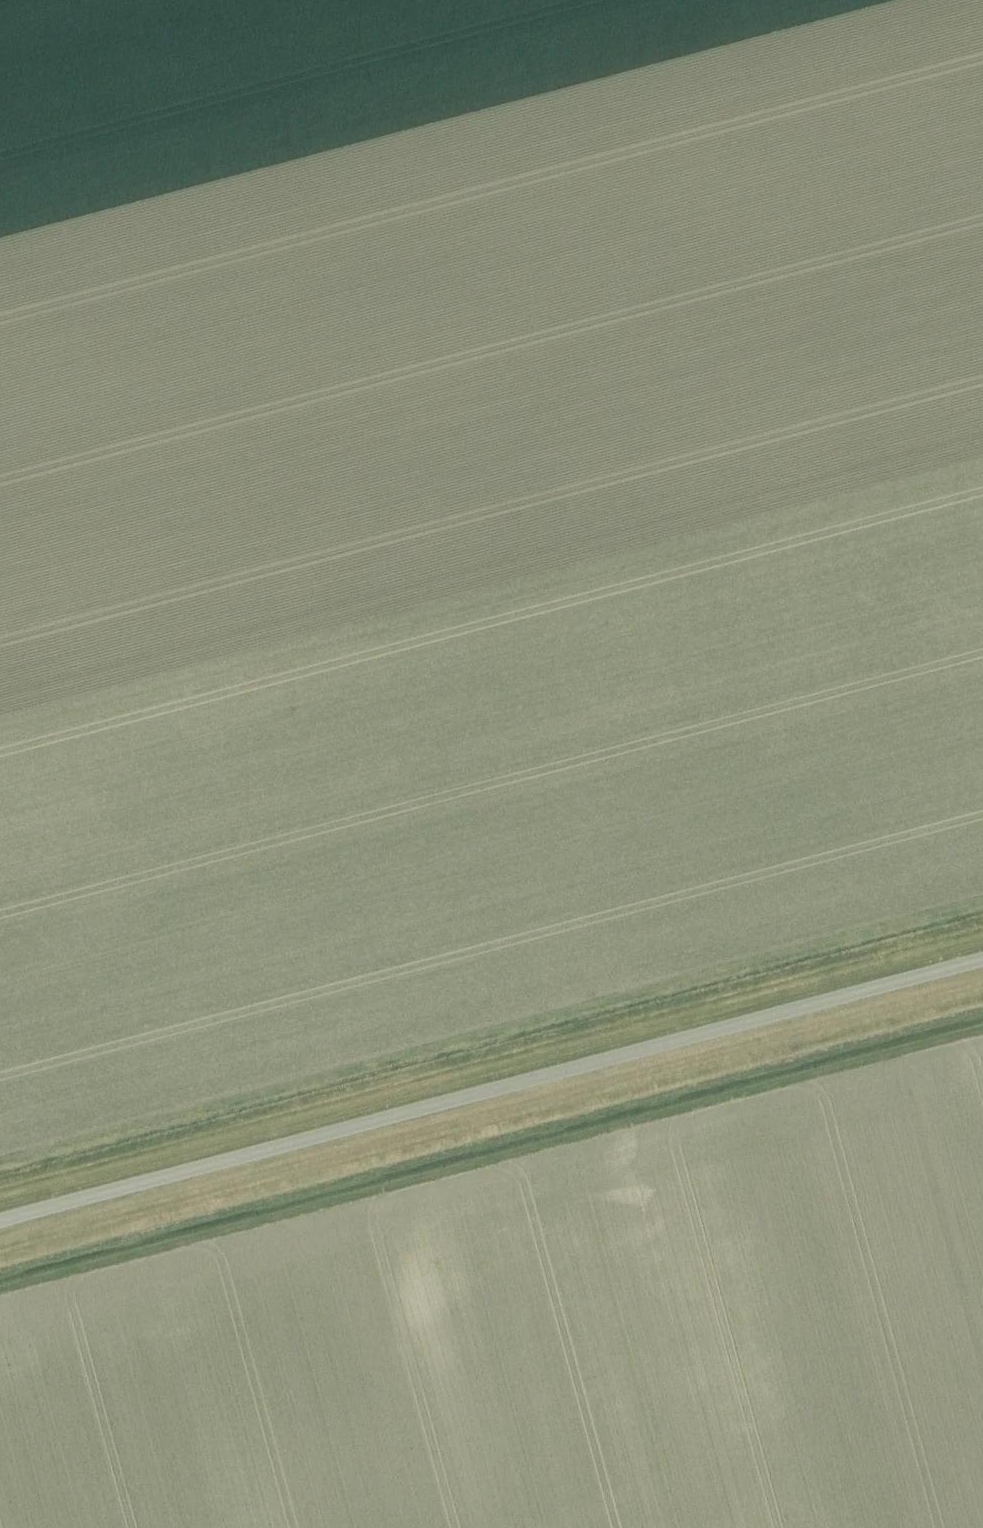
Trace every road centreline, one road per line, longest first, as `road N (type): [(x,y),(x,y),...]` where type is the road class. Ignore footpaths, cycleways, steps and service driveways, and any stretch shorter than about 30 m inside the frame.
road 1 (unclassified): [(0,1224),(982,963)]

